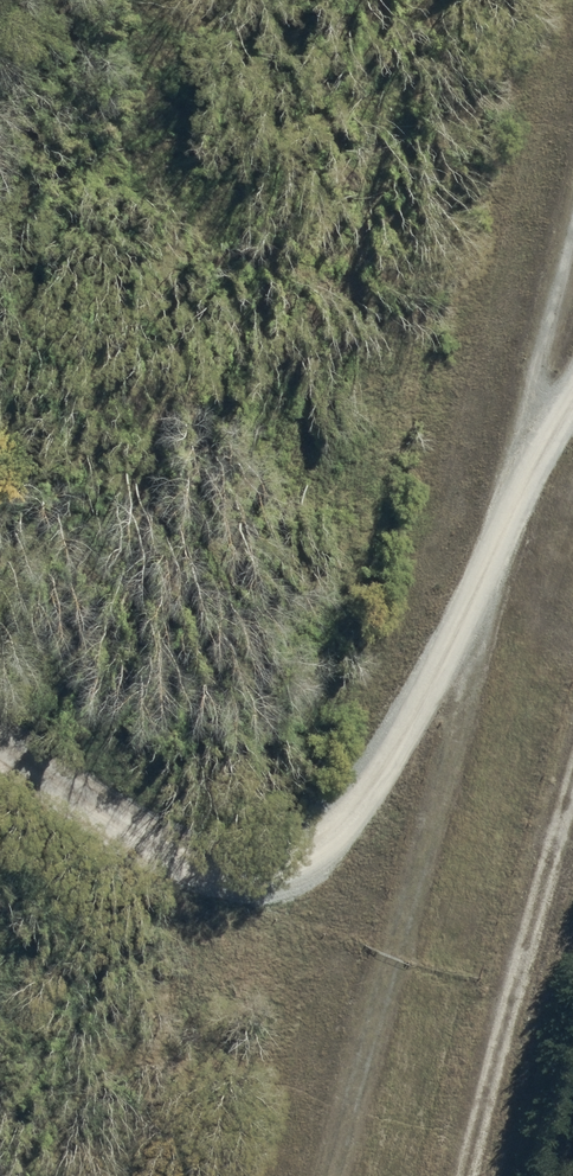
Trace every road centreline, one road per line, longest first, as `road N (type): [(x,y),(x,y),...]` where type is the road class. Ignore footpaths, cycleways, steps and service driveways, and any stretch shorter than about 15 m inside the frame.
road 1 (track): [(332,1175),(572,226)]
road 2 (track): [(0,738),(114,822),(187,861),(255,864),(296,847),(349,813),(473,613),(572,390)]
road 3 (track): [(572,777),(506,986),(460,1175)]

